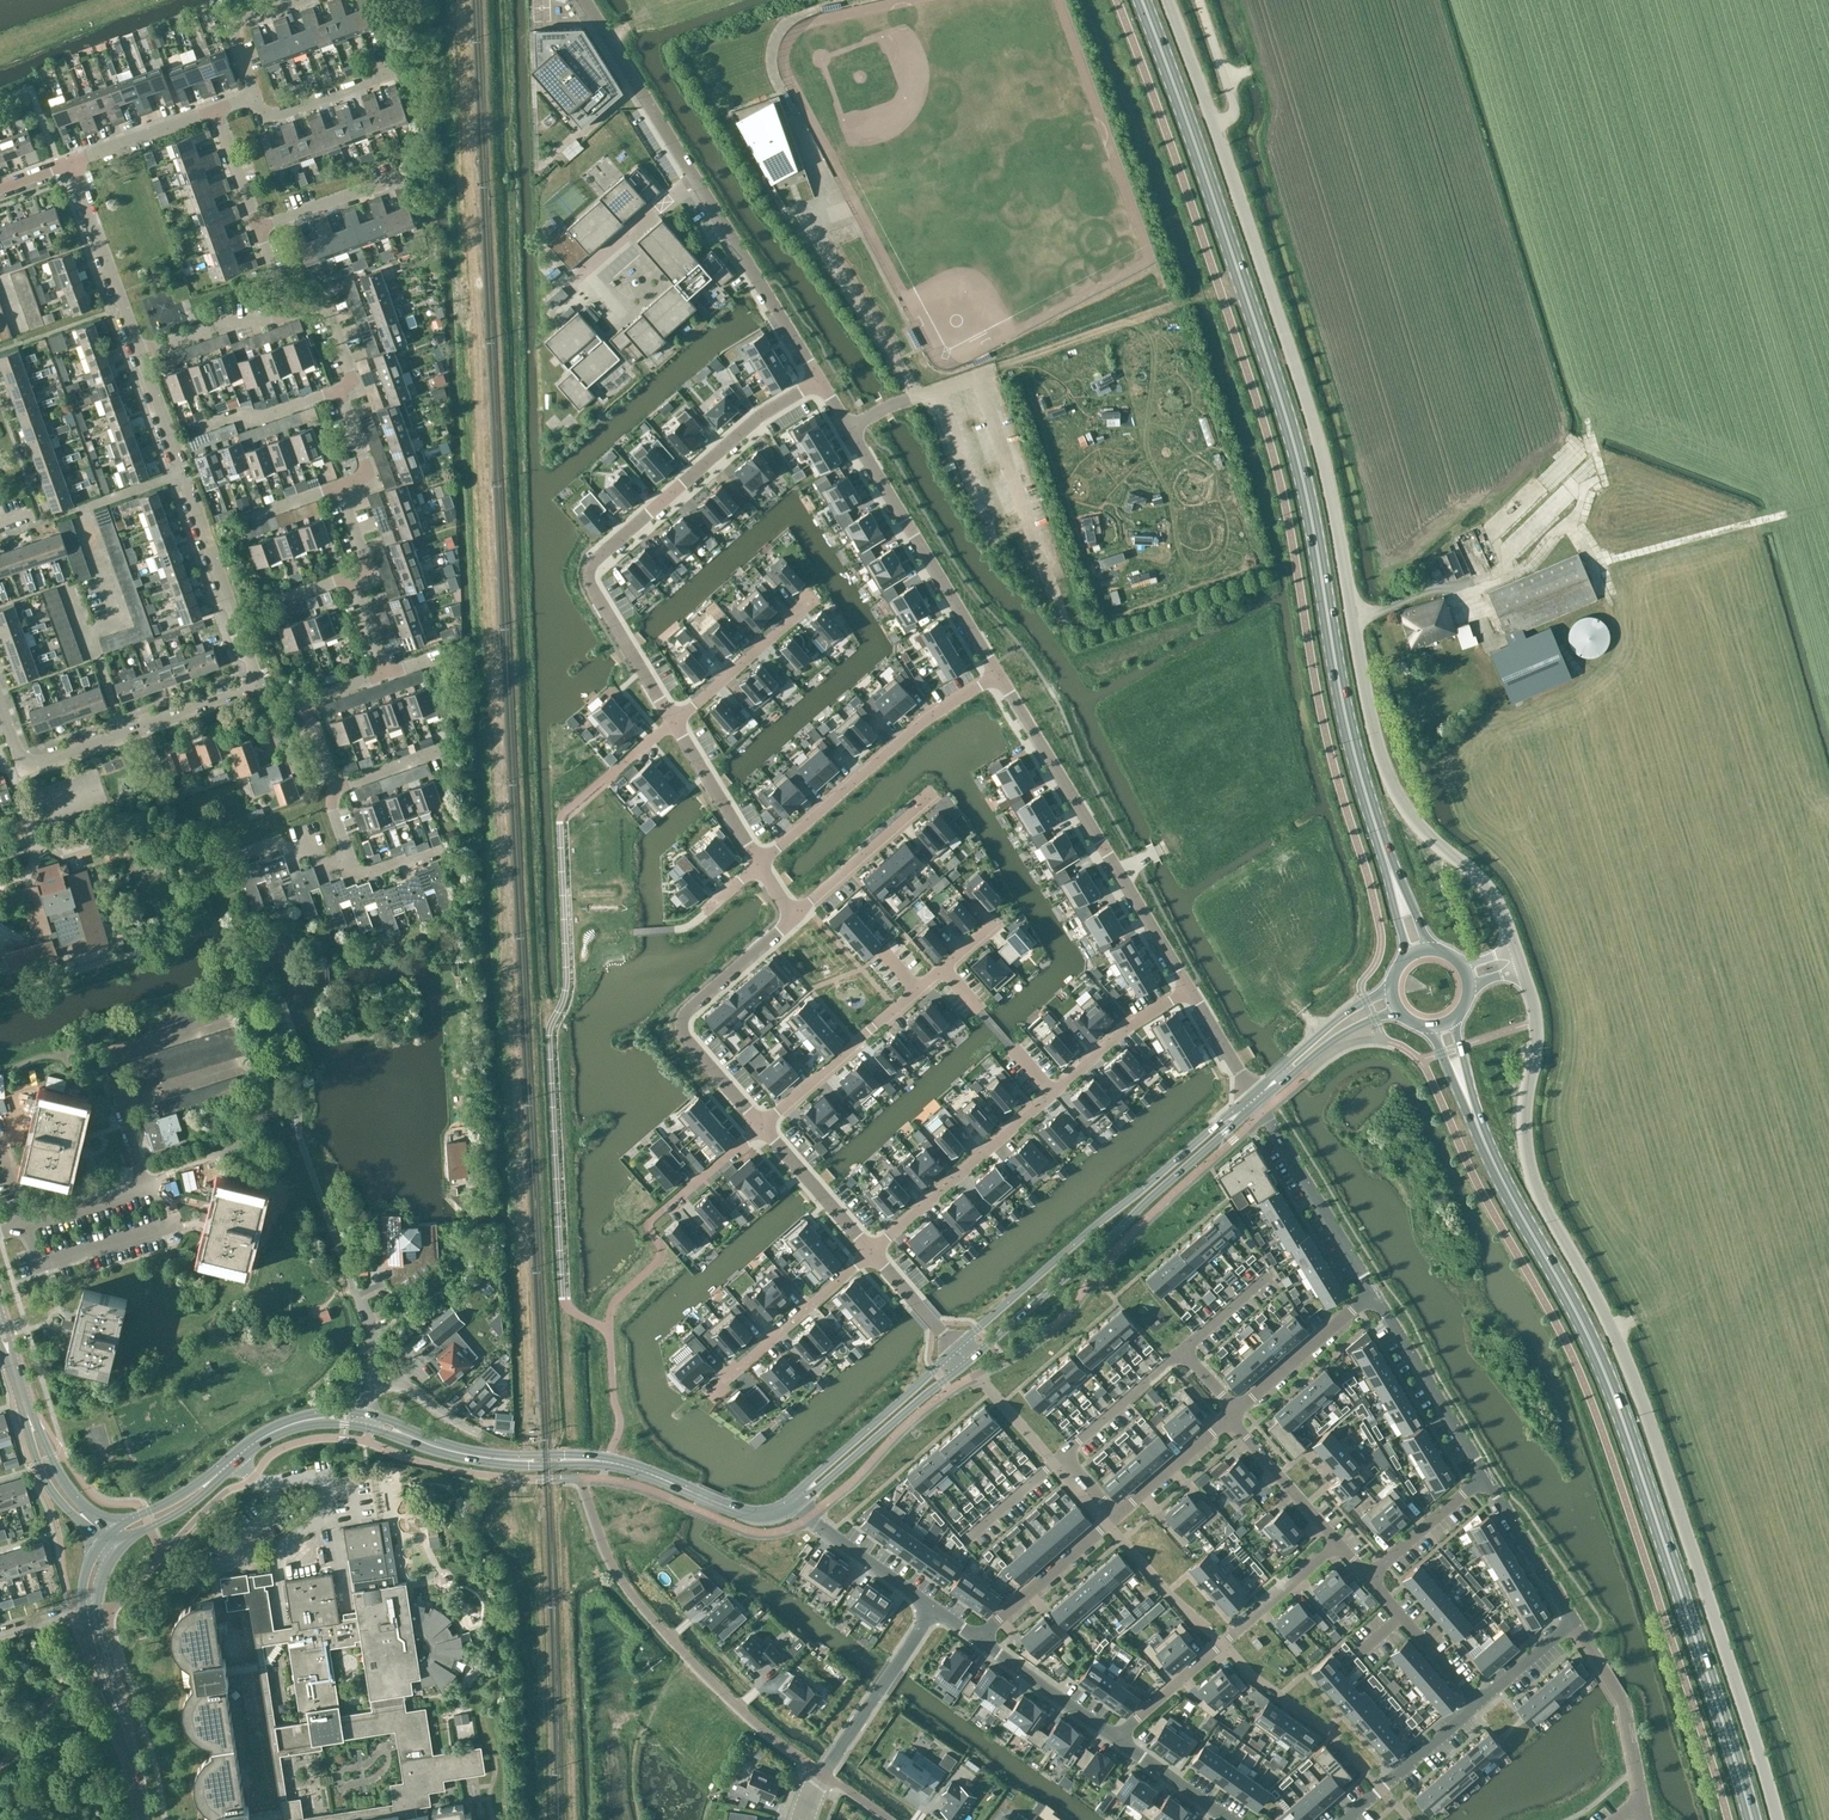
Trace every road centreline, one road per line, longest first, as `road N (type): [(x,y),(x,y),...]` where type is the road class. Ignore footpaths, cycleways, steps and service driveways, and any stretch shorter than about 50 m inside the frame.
road 1 (primary): [(1389,865),(1343,707),(1296,449),(1142,0)]
road 2 (unclassified): [(1777,1819),(1629,1365),(1530,1167),(1524,1116),(1536,1023),(1521,969)]
road 3 (unclassified): [(1514,949),(1485,885),(1412,815),(1383,763),(1319,438),(1218,132)]
road 4 (primary): [(1753,1819),(1618,1405),(1479,1128)]
road 5 (residential): [(818,378),(757,417),(593,570),(598,593),(673,721)]
road 6 (residential): [(818,378),(586,0)]
road 7 (residential): [(871,1249),(1132,1022),(1189,986)]
road 8 (tertiary): [(1254,1093),(957,1349)]
road 9 (tertiary): [(967,1361),(1259,1102)]
road 10 (residential): [(1189,986),(997,672)]
road 11 (residential): [(255,684),(140,355)]
road 12 (residential): [(763,1127),(998,919)]
road 13 (residential): [(255,684),(23,764),(0,700)]
road 14 (residential): [(760,865),(997,672)]
road 15 (residential): [(1335,1540),(1119,1741)]
road 16 (residential): [(795,919),(686,1010),(681,1024),(763,1127)]
road 17 (residential): [(997,672),(850,427)]
road 18 (residential): [(25,1225),(38,1265),(176,1222),(164,1182),(146,1187)]
road 19 (tertiary): [(576,1459),(637,1468),(750,1516),(794,1502)]
road 20 (tertiary): [(794,1502),(822,1487),(967,1361)]
road 21 (tertiary): [(957,1349),(794,1502)]
road 22 (residential): [(1372,1292),(1259,1102)]
road 23 (residential): [(1486,1476),(1372,1292)]
road 24 (residential): [(871,1249),(709,1389)]
road 25 (residential): [(824,1773),(758,1724),(670,1637)]
road 26 (residential): [(140,355),(69,163)]
road 27 (residential): [(824,1773),(933,1606)]
road 28 (residential): [(814,599),(673,721)]
road 29 (residential): [(795,919),(933,796)]
road 30 (residential): [(1118,1518),(980,1639)]
road 31 (residential): [(1372,1292),(1238,1411)]
road 32 (residential): [(1346,1819),(1477,1702)]
road 33 (tertiary): [(1392,989),(1334,1020),(1254,1093)]
road 34 (residential): [(794,1502),(933,1606)]
road 35 (residential): [(1573,1626),(1486,1476)]
road 36 (residential): [(980,1639),(1119,1741)]
road 37 (tertiary): [(1259,1102),(1350,1030),(1399,1010)]
road 38 (residential): [(673,721),(760,865)]
road 39 (residential): [(1369,1578),(1477,1702)]
road 40 (residential): [(763,1127),(871,1249)]
road 41 (residential): [(1230,1419),(1335,1540)]
road 42 (residential): [(1063,1455),(1183,1350)]
road 43 (residential): [(256,97),(264,120),(390,73)]
road 44 (residential): [(69,163),(218,110)]
road 45 (residential): [(189,431),(238,415),(256,419),(339,390)]
road 46 (residential): [(256,97),(232,29),(312,0)]
road 47 (residential): [(1369,1578),(1486,1476)]
road 48 (residential): [(140,355),(214,327),(285,314)]
road 49 (residential): [(1230,1419),(1118,1518)]
road 50 (residential): [(339,390),(354,384),(325,300),(285,314)]
road 51 (unclassified): [(24,1401),(47,1482),(73,1516),(90,1523)]
road 52 (residential): [(763,1127),(655,1221)]
road 53 (unclassified): [(1218,132),(1169,0)]
road 54 (residential): [(979,375),(850,427)]
road 55 (unclassified): [(90,1523),(24,1401)]
road 56 (residential): [(257,226),(386,179)]
road 57 (residential): [(1119,1741),(1229,1819)]
road 58 (residential): [(238,860),(302,838),(324,867),(351,858)]
road 59 (residential): [(871,1249),(957,1349)]
road 60 (tertiary): [(218,1474),(106,1537)]
road 61 (residential): [(25,1225),(146,1187)]
road 62 (tertiary): [(118,1547),(183,1511),(218,1474)]
road 63 (residential): [(1254,1093),(1189,986)]
road 64 (residential): [(970,1535),(1063,1455)]
road 65 (residential): [(1477,1702),(1573,1626)]
road 66 (residential): [(257,226),(218,110)]
road 67 (tertiary): [(142,1819),(115,1702)]
road 68 (residential): [(476,1433),(404,1386),(370,1387)]
road 69 (residential): [(340,486),(367,477),(339,390)]

